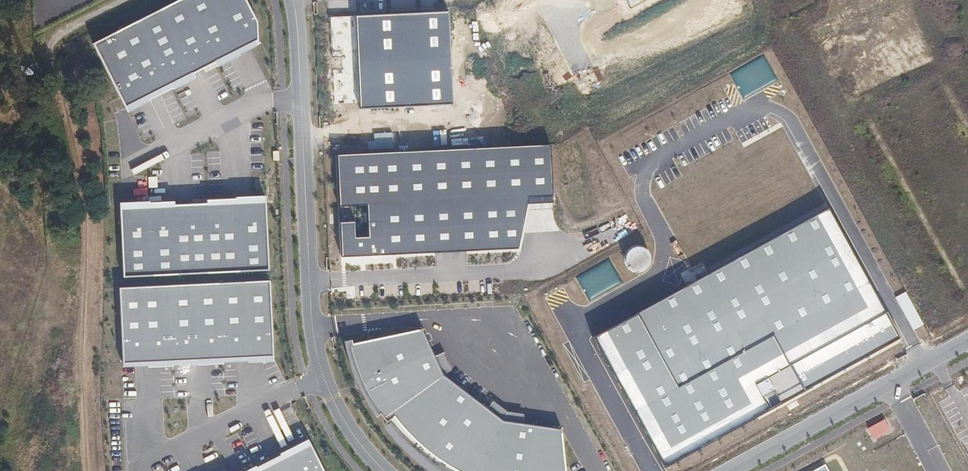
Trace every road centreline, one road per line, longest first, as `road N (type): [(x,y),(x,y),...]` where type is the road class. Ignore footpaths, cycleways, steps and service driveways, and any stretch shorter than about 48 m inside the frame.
road 1 (residential): [(293,0),(313,347),(348,424),(387,470)]
road 2 (residential): [(726,470),(967,340)]

